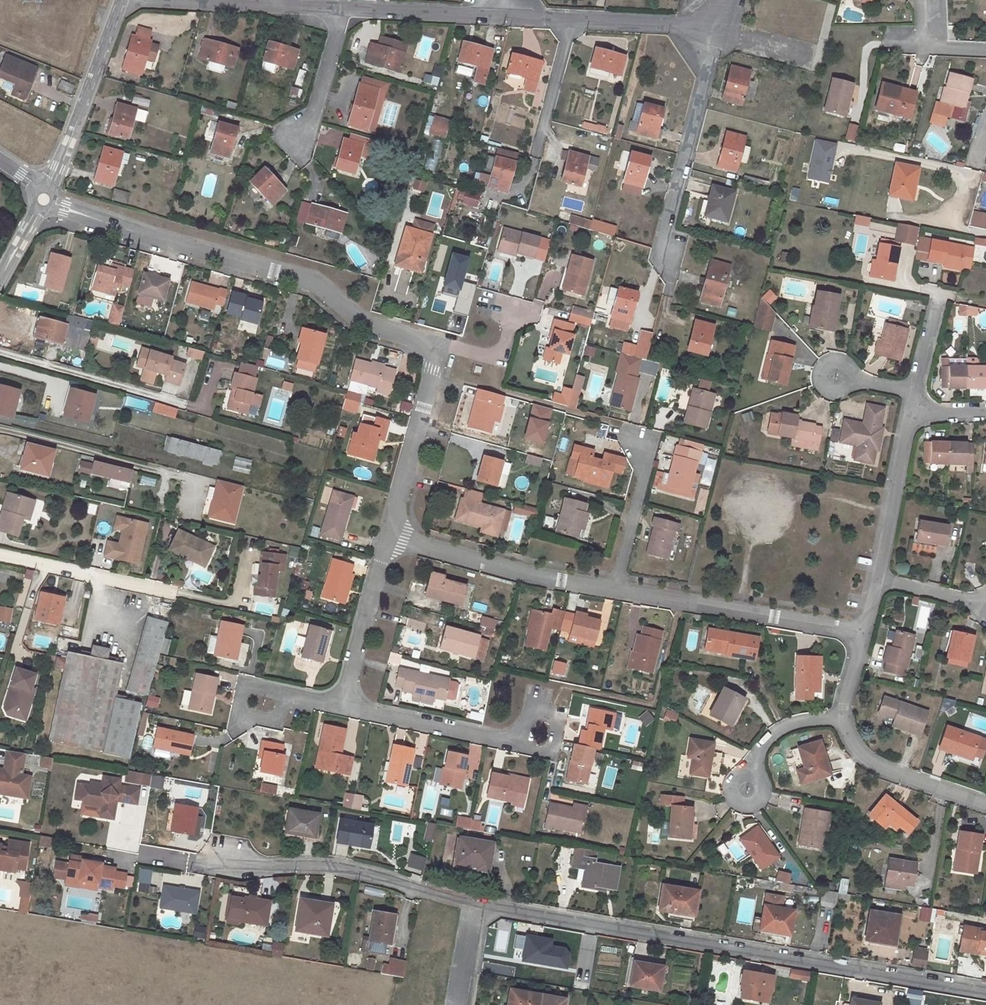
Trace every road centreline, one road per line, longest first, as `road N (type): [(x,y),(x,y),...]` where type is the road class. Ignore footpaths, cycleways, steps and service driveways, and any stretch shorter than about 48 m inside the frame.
road 1 (residential): [(472,904),(985,994)]
road 2 (residential): [(421,343),(368,324),(317,284),(64,214),(43,199)]
road 3 (residential): [(142,857),(220,869),(354,872),(472,904)]
road 4 (residential): [(861,627),(616,589)]
road 5 (residential): [(716,26),(666,232),(667,265)]
road 6 (residential): [(616,589),(521,574),(422,546),(399,525)]
road 7 (unclassified): [(121,0),(43,199)]
road 8 (residential): [(340,703),(517,741),(539,732)]
road 9 (residential): [(399,525),(378,563),(340,703)]
road 10 (residential): [(399,525),(432,378),(421,343)]
road 11 (residential): [(877,579),(912,406)]
road 12 (residential): [(985,802),(871,763),(843,719)]
road 13 (residential): [(0,556),(163,592)]
road 14 (residential): [(341,6),(499,12)]
road 15 (residential): [(616,589),(650,443)]
road 16 (residential): [(292,141),(311,118),(341,6)]
road 17 (residential): [(572,17),(716,26)]
road 18 (residential): [(537,150),(572,17)]
road 19 (residential): [(421,343),(494,362),(510,307)]

